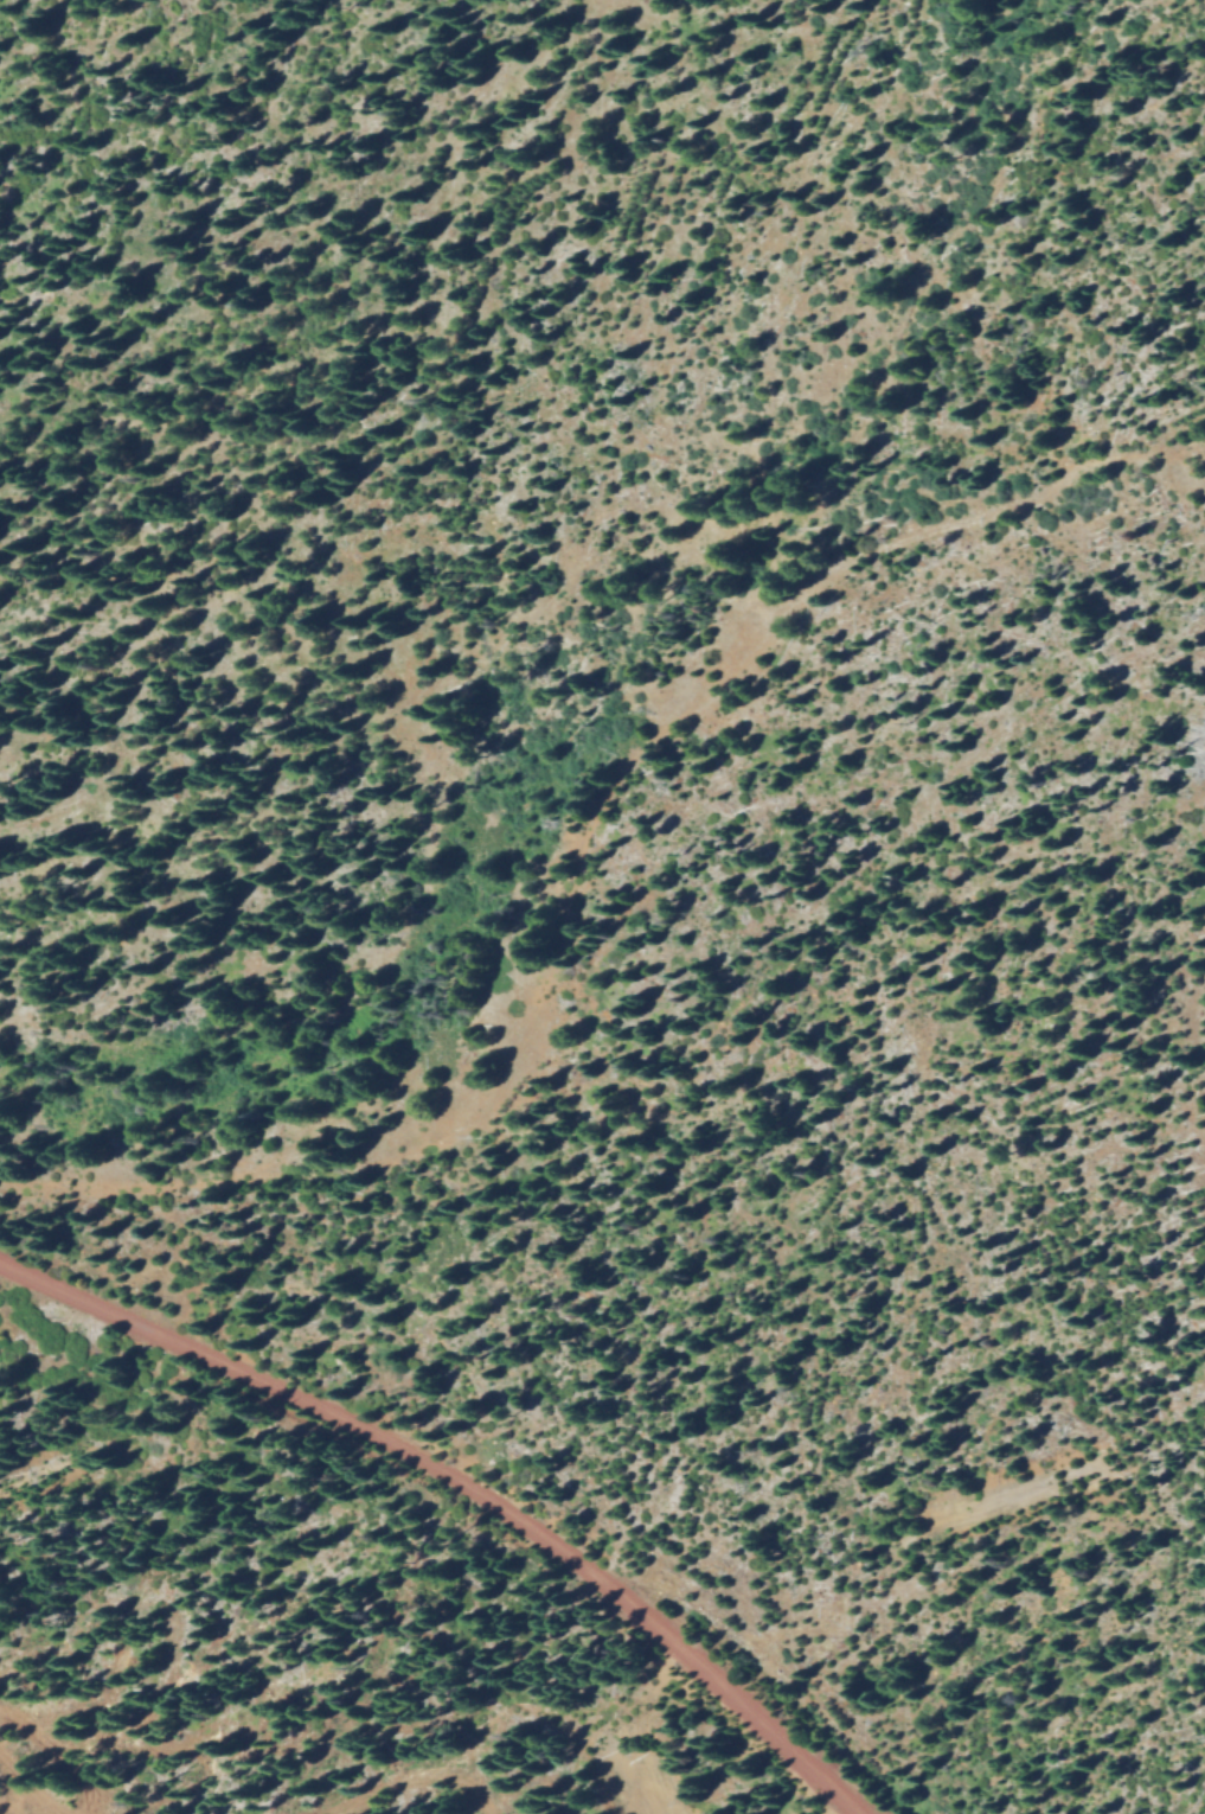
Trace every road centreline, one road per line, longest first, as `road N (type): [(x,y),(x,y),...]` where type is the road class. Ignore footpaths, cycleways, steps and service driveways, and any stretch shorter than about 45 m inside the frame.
road 1 (track): [(855,1813),(732,1694),(526,1515),(334,1413),(0,1268)]

